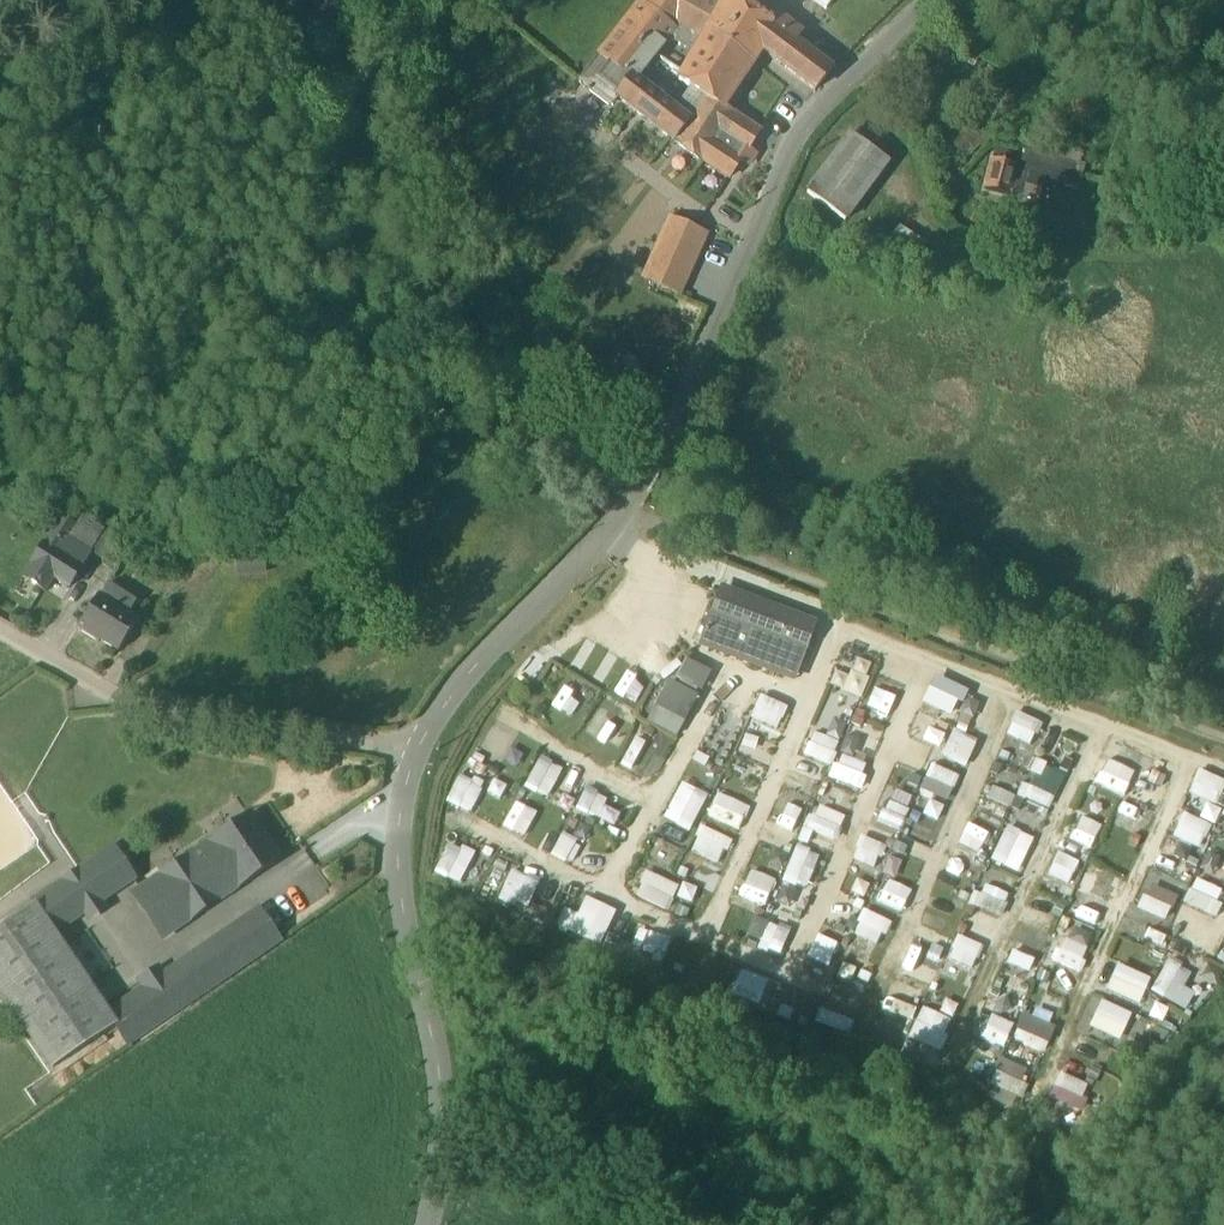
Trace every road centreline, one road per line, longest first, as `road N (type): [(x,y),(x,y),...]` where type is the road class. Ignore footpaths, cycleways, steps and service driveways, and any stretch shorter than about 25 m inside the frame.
road 1 (tertiary): [(418,749),(475,668),(622,518),(664,445),(790,152),(808,123),(930,0)]
road 2 (tertiary): [(424,1224),(447,1094),(400,891),(418,749)]
road 3 (unclassified): [(0,634),(123,698),(418,749)]

